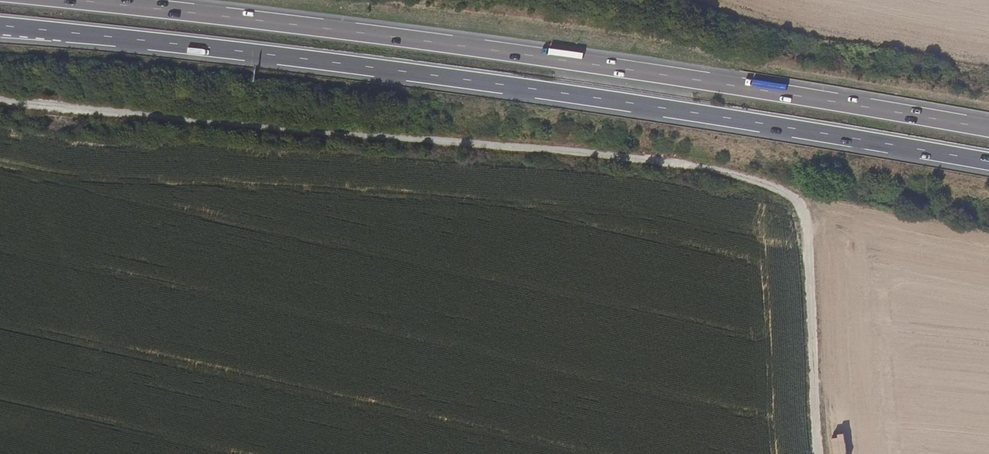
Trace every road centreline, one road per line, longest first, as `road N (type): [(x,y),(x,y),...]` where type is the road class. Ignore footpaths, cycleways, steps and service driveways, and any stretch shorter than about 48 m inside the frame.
road 1 (trunk): [(0,26),(621,101),(988,164)]
road 2 (trunk): [(988,128),(635,69),(68,0)]

